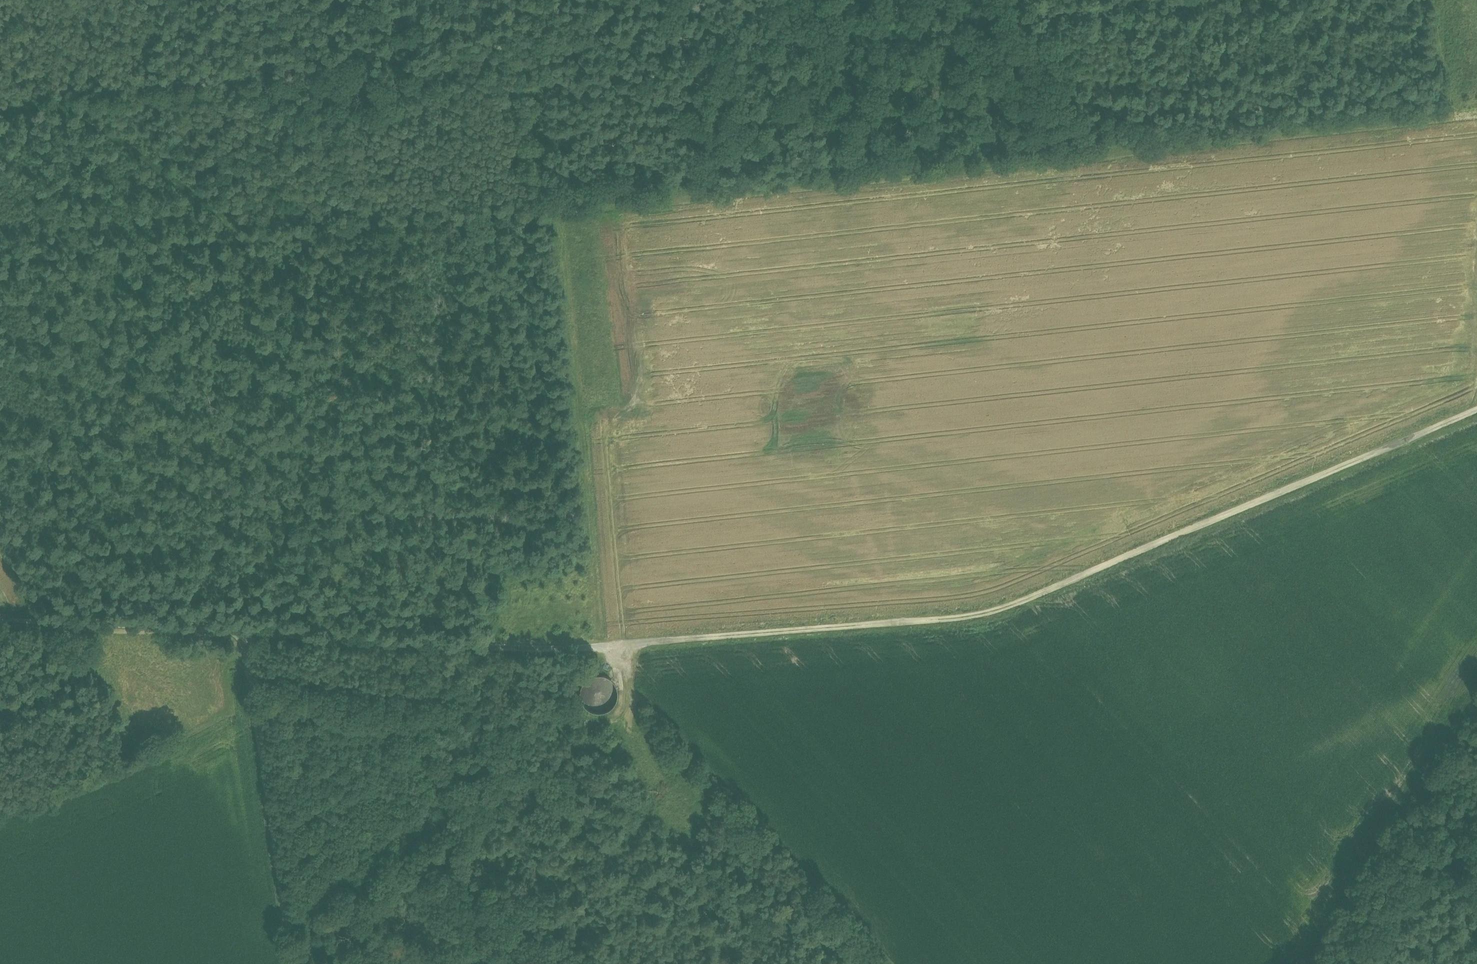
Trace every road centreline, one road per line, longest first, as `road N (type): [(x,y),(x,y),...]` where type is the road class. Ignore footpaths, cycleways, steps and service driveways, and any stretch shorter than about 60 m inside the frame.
road 1 (track): [(626,644),(988,614),(1476,407)]
road 2 (track): [(626,644),(552,651),(252,632)]

